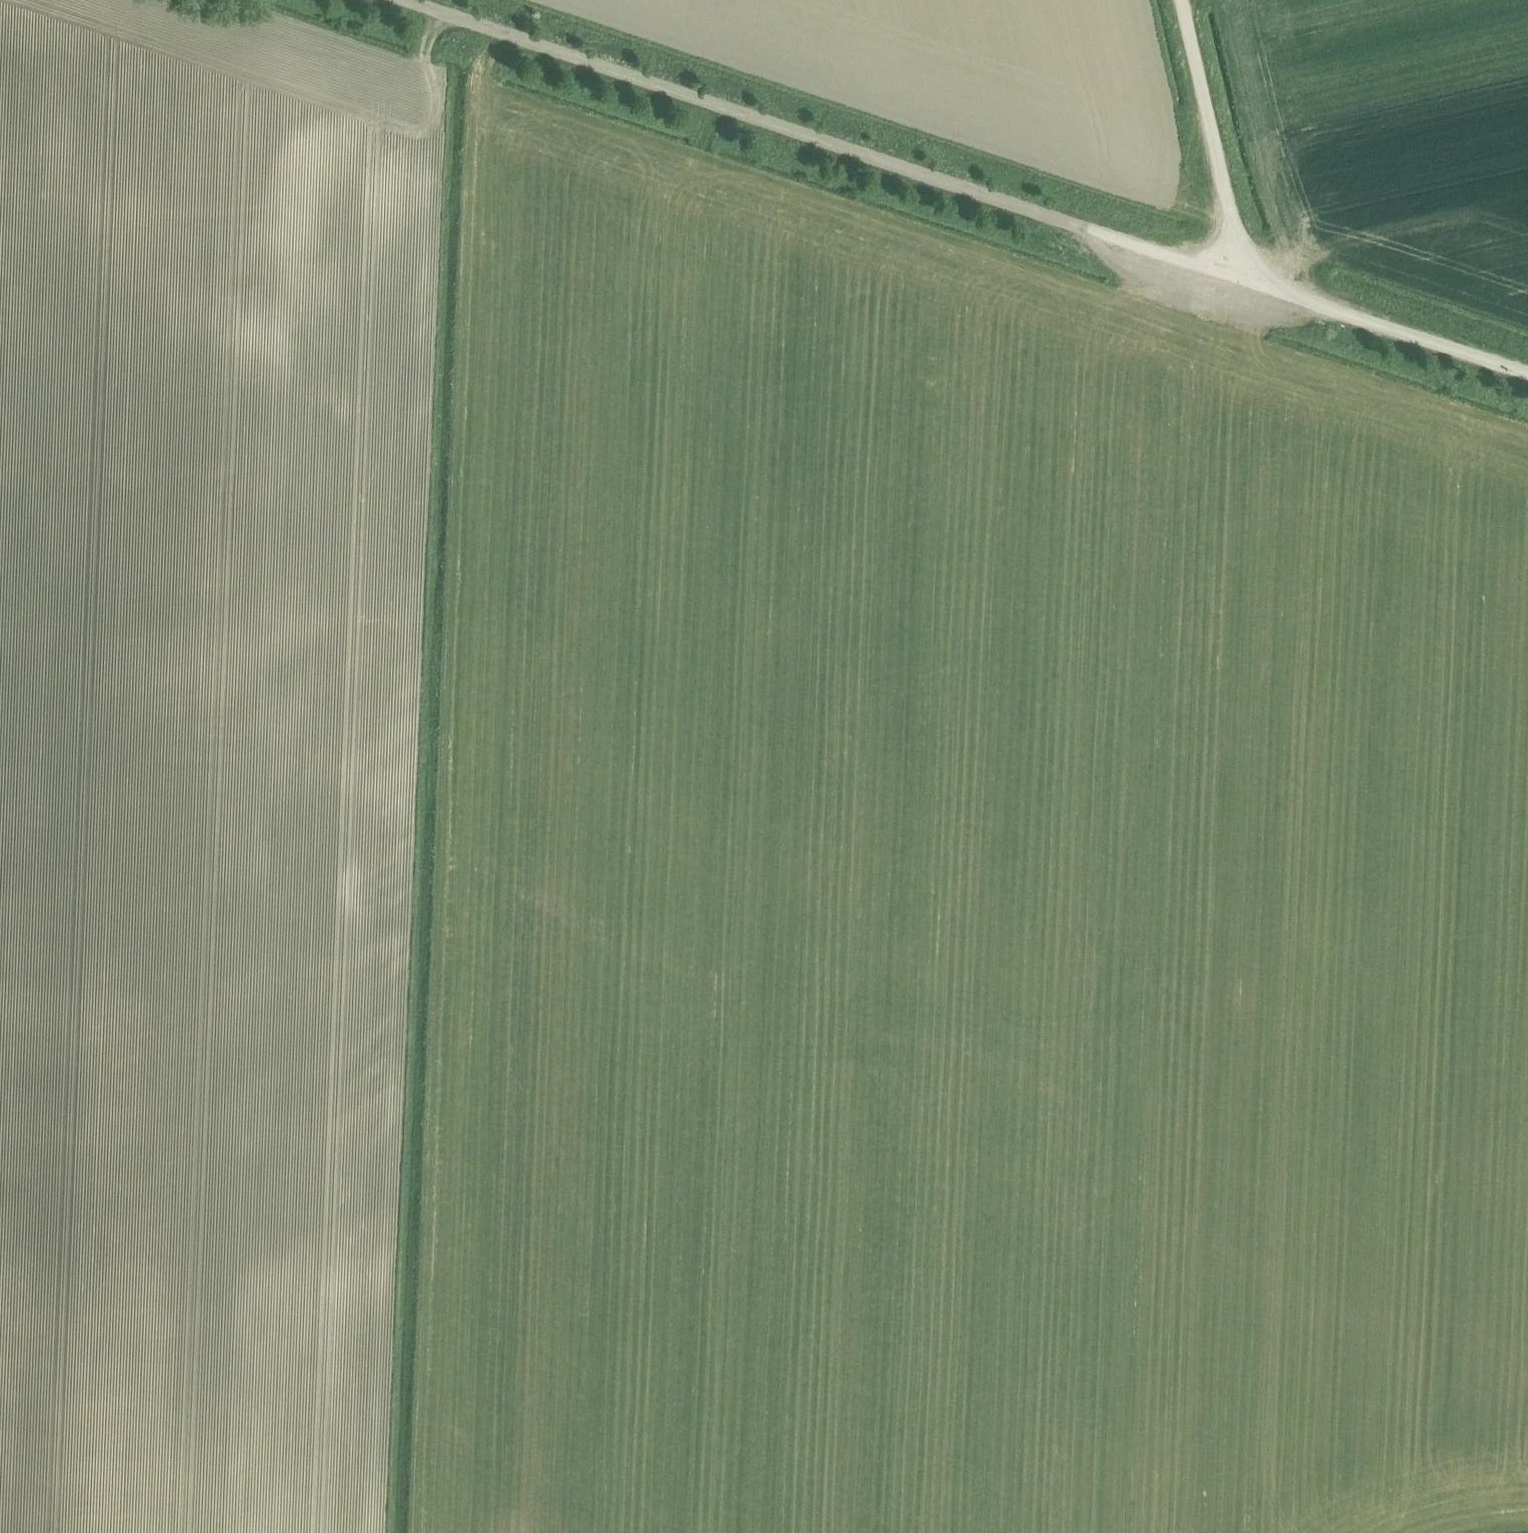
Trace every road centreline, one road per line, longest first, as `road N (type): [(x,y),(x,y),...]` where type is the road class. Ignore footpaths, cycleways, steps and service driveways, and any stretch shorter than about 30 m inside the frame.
road 1 (track): [(1231,276),(403,0)]
road 2 (unclassified): [(1527,373),(1231,276),(1237,256),(1178,0)]

